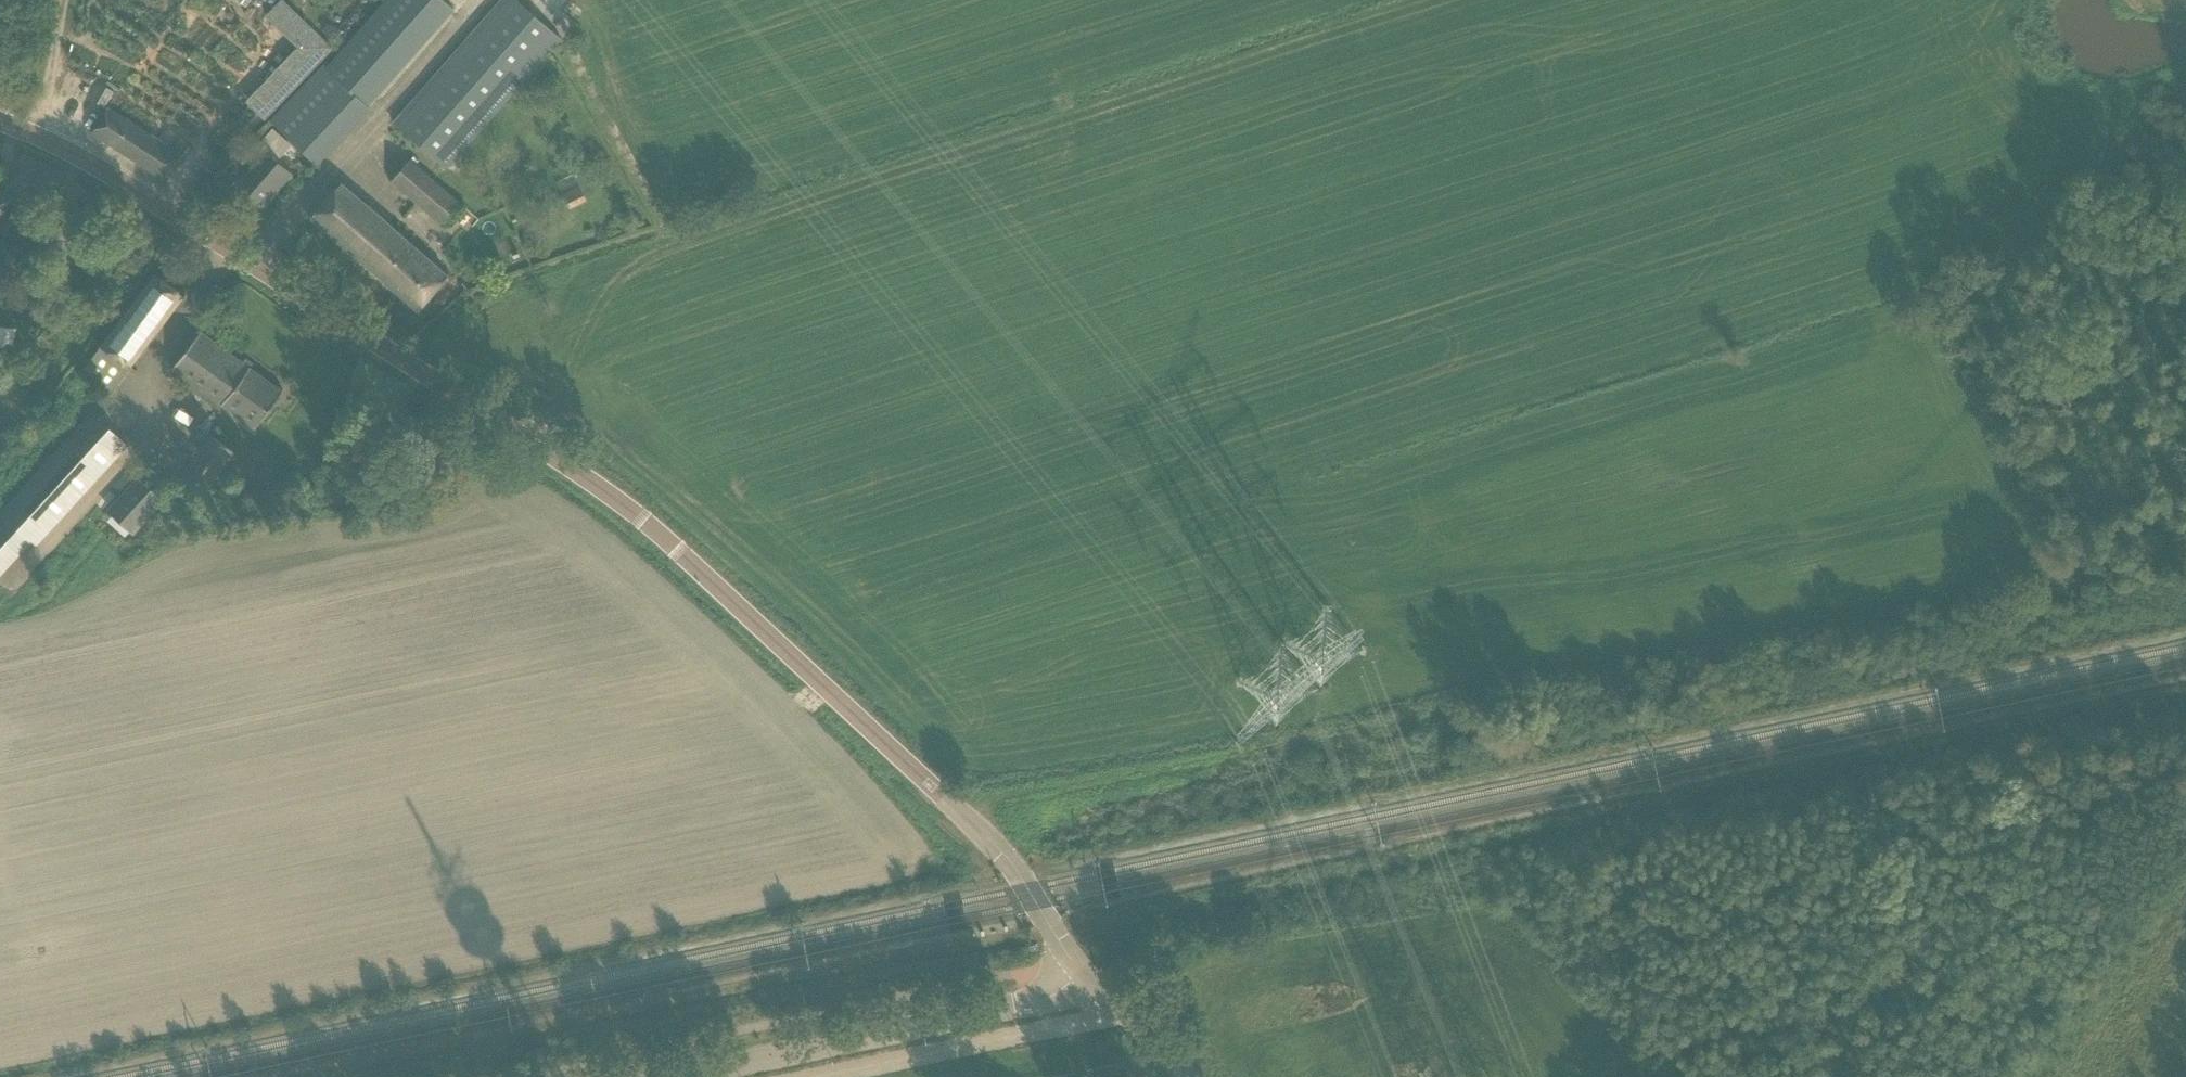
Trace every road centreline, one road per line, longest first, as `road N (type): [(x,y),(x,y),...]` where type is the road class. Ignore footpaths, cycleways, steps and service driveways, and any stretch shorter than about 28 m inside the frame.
road 1 (unclassified): [(0,122),(88,162),(200,231),(663,536),(1004,852),(1085,968)]
road 2 (unclassified): [(663,1076),(1036,997),(1085,968)]
road 3 (unclassified): [(1185,1076),(1085,968)]
road 4 (track): [(30,133),(49,87),(65,0)]

